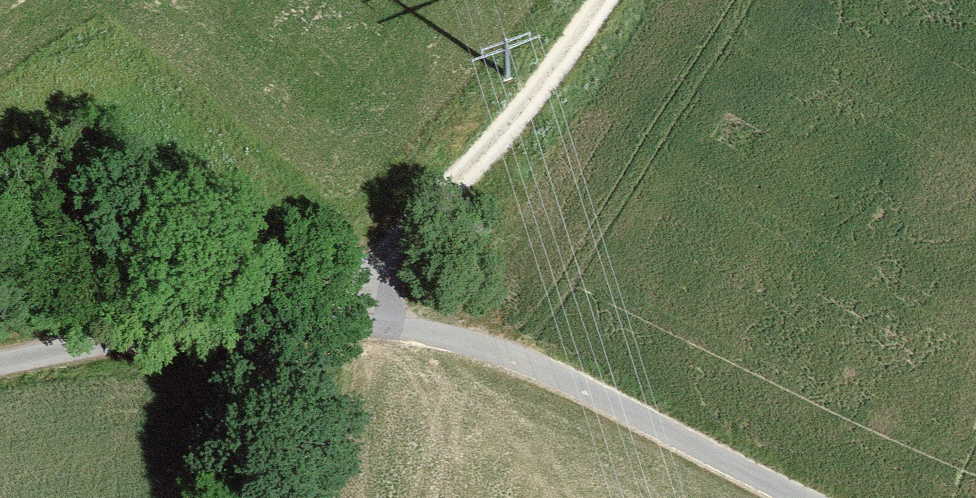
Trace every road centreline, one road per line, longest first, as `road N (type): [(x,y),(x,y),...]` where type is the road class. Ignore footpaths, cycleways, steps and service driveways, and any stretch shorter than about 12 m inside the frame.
road 1 (track): [(285,497),(291,339),(334,306),(567,61),(605,0)]
road 2 (track): [(803,497),(523,361),(334,306)]
road 3 (unclassified): [(334,306),(85,337),(0,357)]

